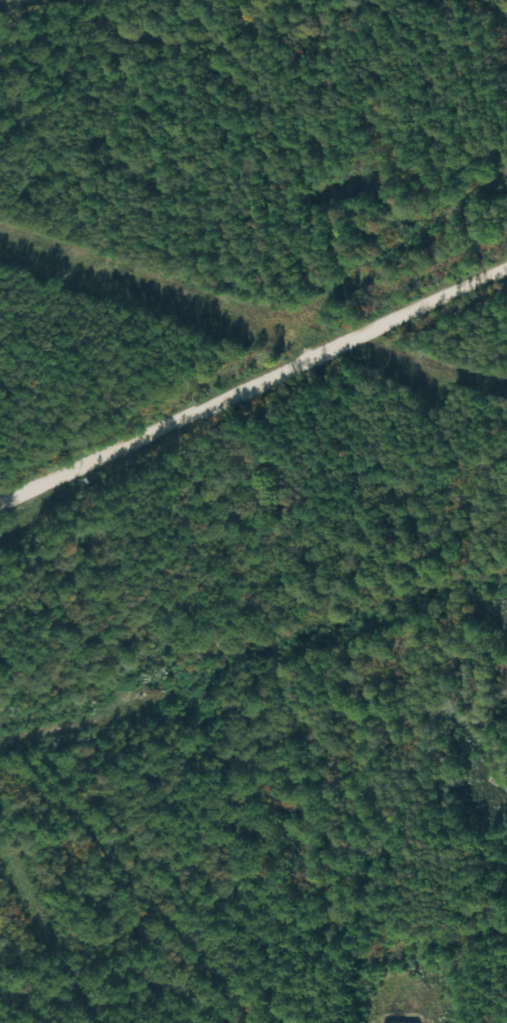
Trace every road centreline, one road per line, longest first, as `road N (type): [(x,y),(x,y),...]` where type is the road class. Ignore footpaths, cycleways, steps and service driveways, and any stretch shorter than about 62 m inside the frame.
road 1 (track): [(506,243),(124,446),(0,499)]
road 2 (track): [(0,748),(114,885)]

